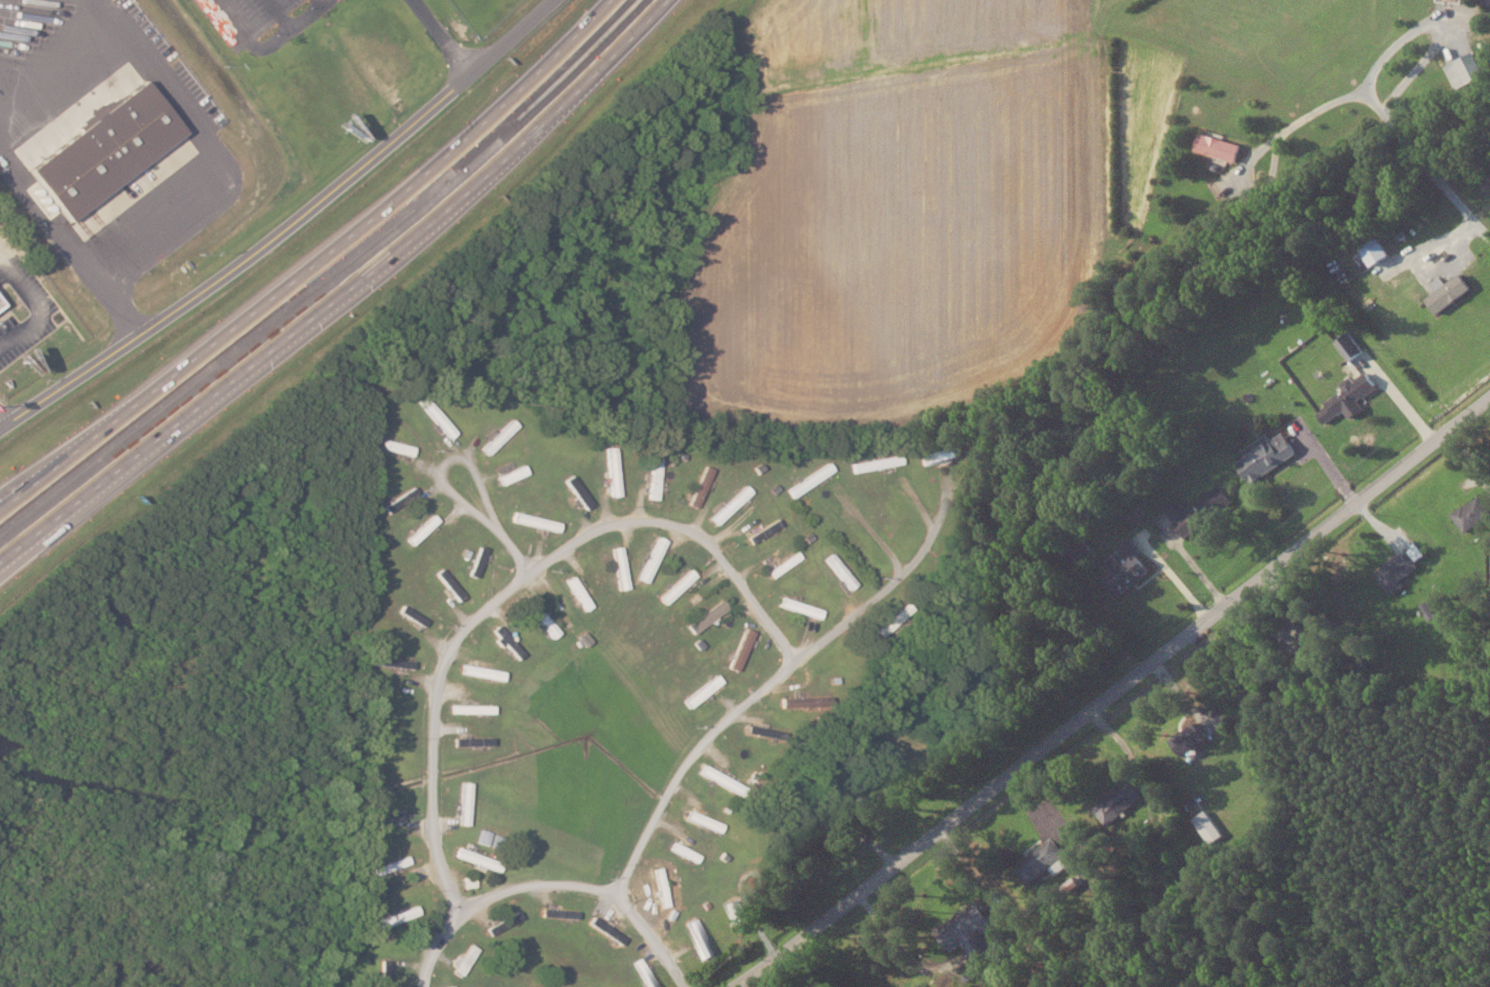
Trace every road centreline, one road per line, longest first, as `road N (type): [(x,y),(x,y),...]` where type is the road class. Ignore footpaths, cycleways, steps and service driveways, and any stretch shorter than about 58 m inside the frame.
road 1 (residential): [(732,986),(1489,405)]
road 2 (residential): [(429,986),(441,939),(471,906),(439,844),(443,676),(475,619),(612,520),(655,514),(702,527),(749,582),(798,661)]
road 3 (motorway): [(621,0),(469,142),(0,517)]
road 4 (residential): [(0,432),(179,310),(432,112),(545,0)]
road 5 (residential): [(943,523),(913,567),(717,729),(677,784),(622,892),(514,883),(471,906)]
road 6 (motorway): [(198,410),(486,174),(664,0)]
road 7 (motorway): [(0,580),(198,410)]
road 8 (motorway): [(0,562),(198,410)]
road 9 (residential): [(503,523),(466,453),(449,468),(452,482),(503,523),(539,570)]
road 10 (motorway): [(175,380),(0,495)]

